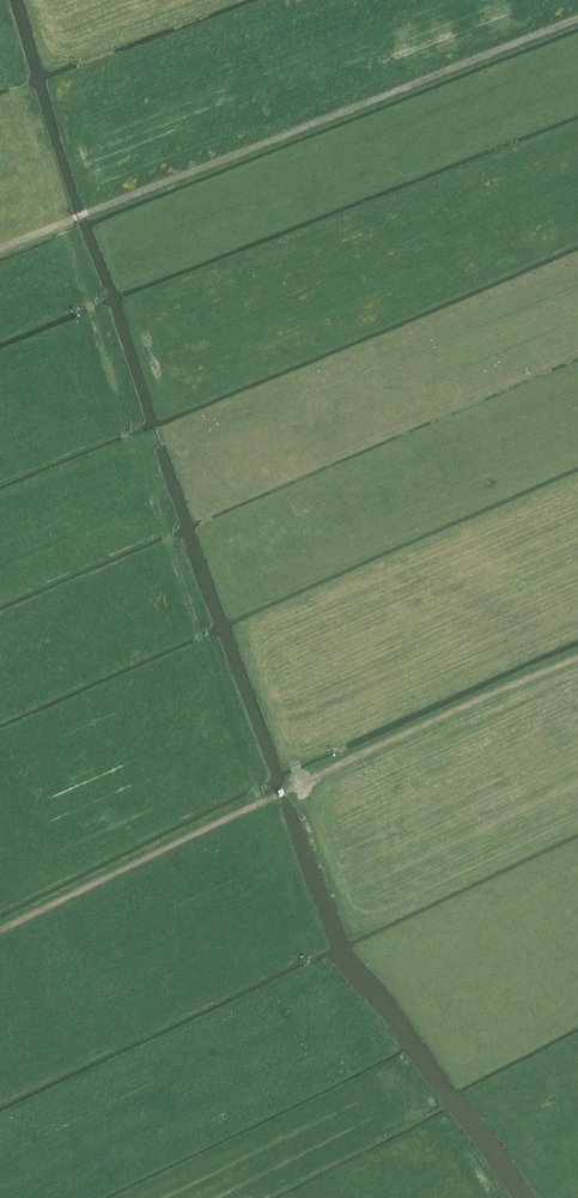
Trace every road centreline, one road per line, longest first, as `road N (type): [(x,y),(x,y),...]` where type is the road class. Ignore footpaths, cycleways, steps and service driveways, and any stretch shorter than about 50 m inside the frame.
road 1 (track): [(63,224),(126,434),(262,803)]
road 2 (track): [(71,221),(577,20)]
road 3 (track): [(262,803),(577,658)]
road 4 (track): [(0,929),(262,803)]

